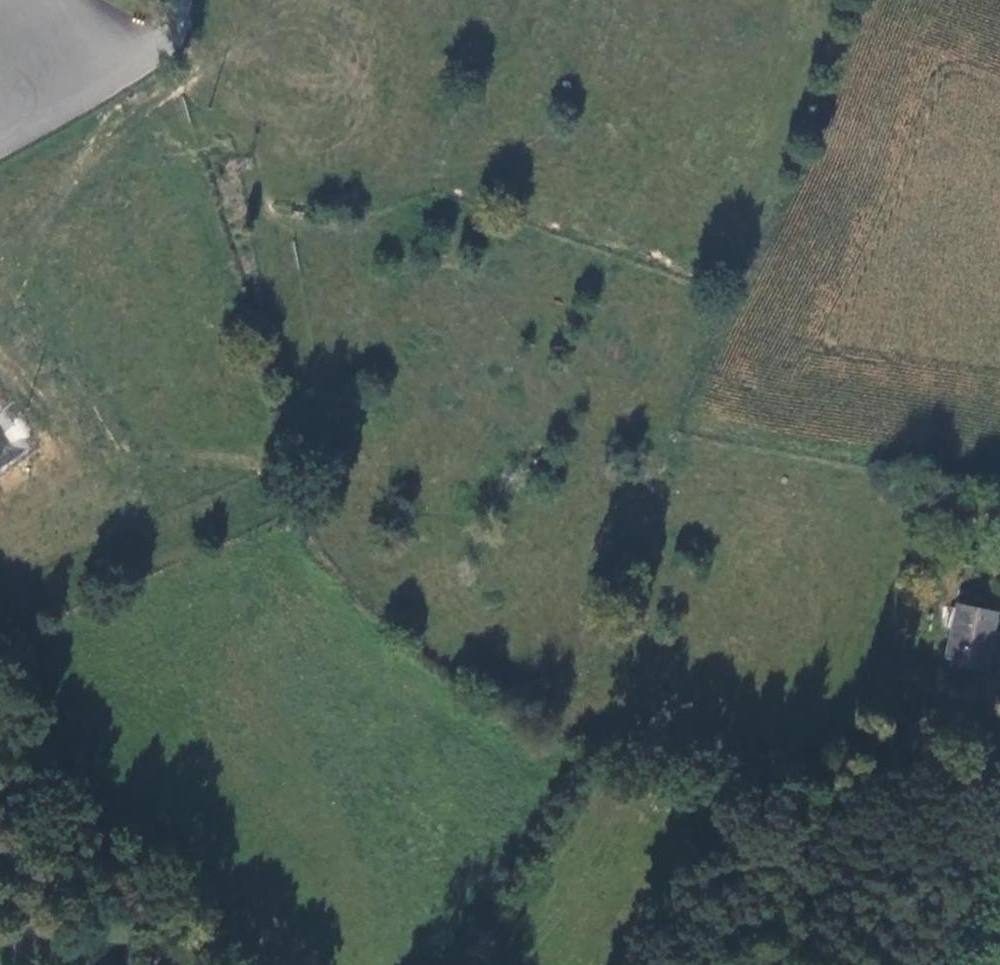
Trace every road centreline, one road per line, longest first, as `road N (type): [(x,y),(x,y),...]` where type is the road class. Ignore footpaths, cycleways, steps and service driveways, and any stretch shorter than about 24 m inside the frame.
road 1 (unclassified): [(183,0),(170,40),(0,145)]

